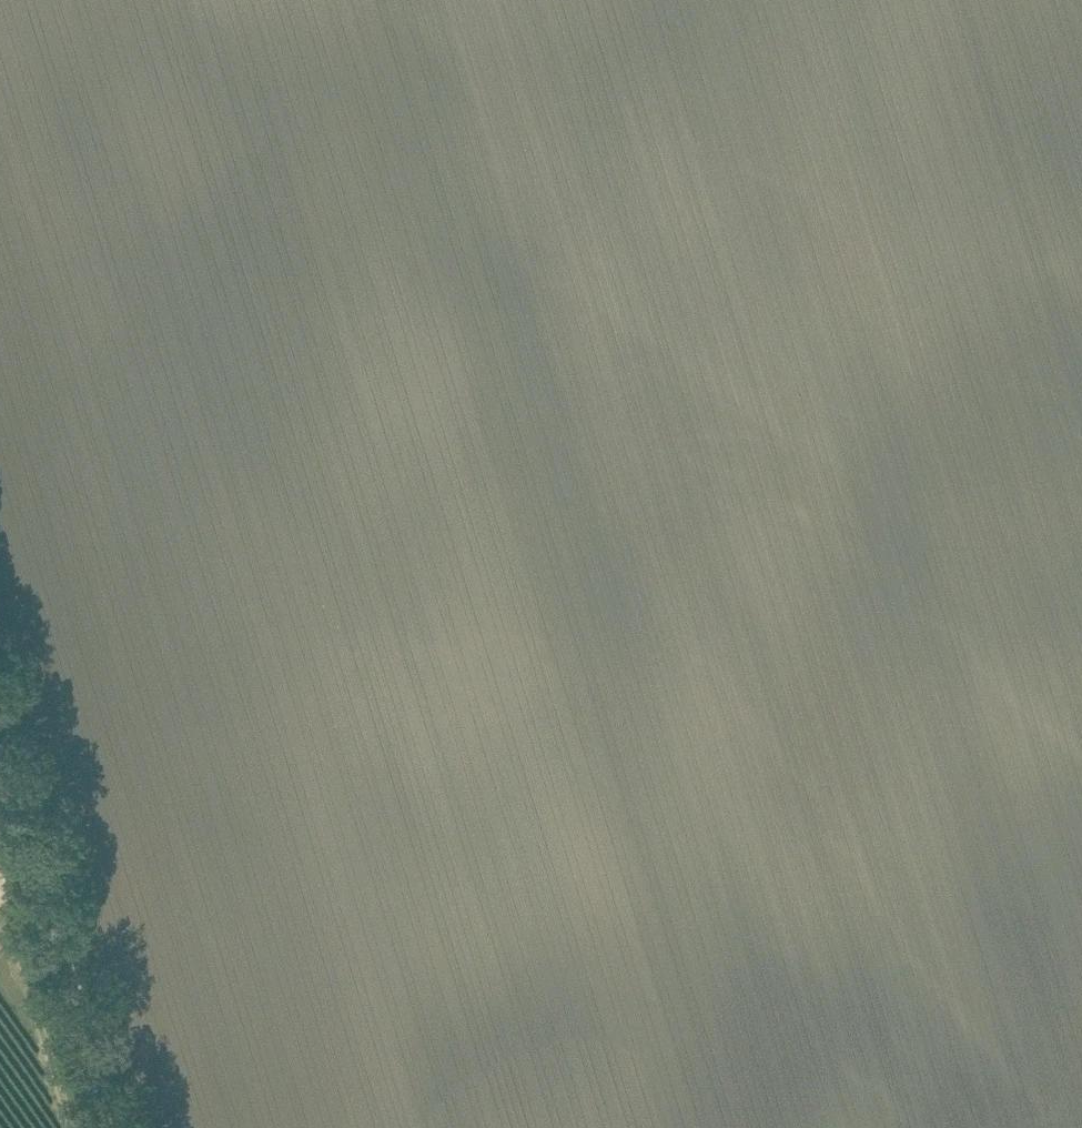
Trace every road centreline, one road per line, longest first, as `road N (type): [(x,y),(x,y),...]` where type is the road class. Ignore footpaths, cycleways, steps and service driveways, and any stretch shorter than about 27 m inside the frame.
road 1 (track): [(0,742),(118,1127)]

